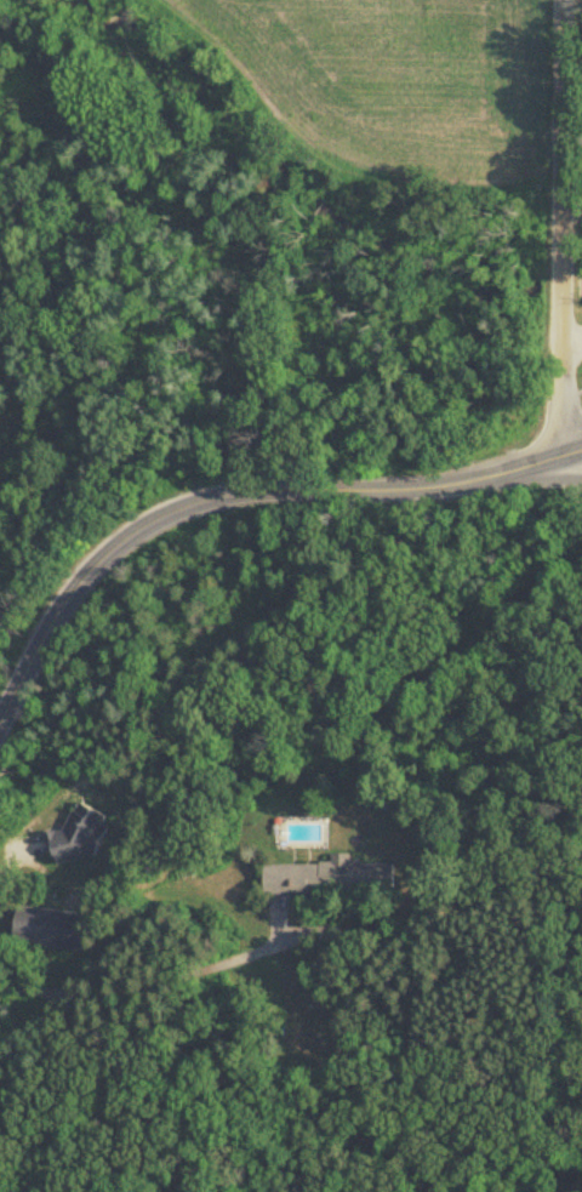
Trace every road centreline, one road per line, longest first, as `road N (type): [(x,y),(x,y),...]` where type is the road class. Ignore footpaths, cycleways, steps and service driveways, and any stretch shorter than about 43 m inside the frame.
road 1 (tertiary): [(0,723),(56,615),(90,571),(132,534),(189,506),(233,494),(491,480),(560,463)]
road 2 (residential): [(560,261),(560,0)]
road 3 (residential): [(560,463),(560,314)]

